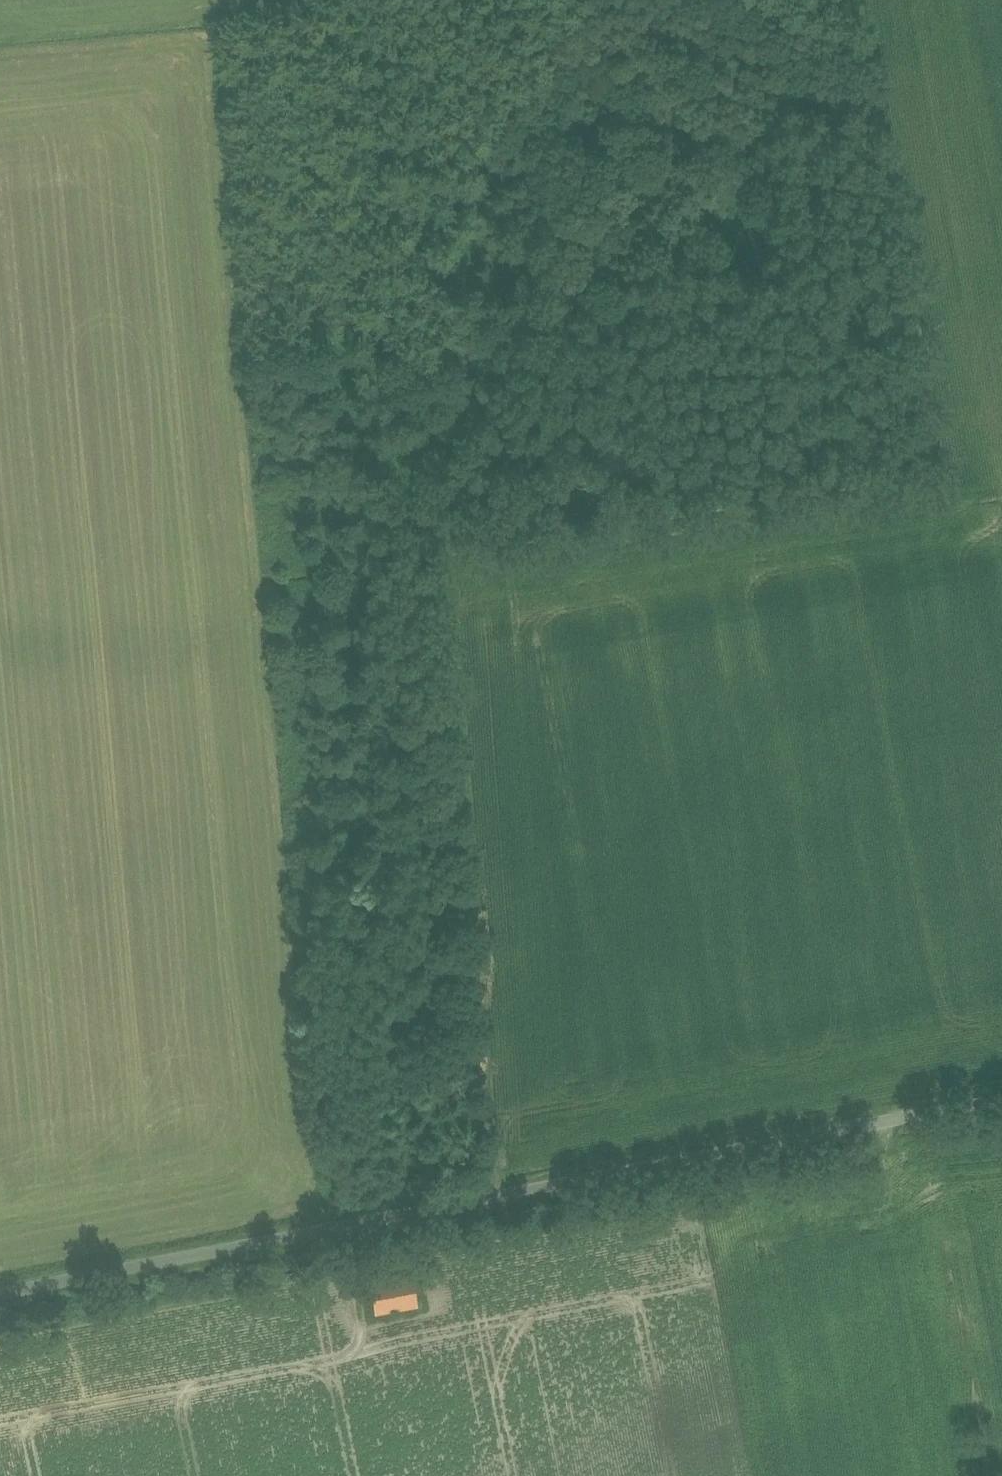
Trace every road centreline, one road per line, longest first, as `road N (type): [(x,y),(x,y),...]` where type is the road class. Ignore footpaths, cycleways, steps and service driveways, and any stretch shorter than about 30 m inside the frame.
road 1 (unclassified): [(0,1294),(415,1215),(847,1106),(1001,1082)]

